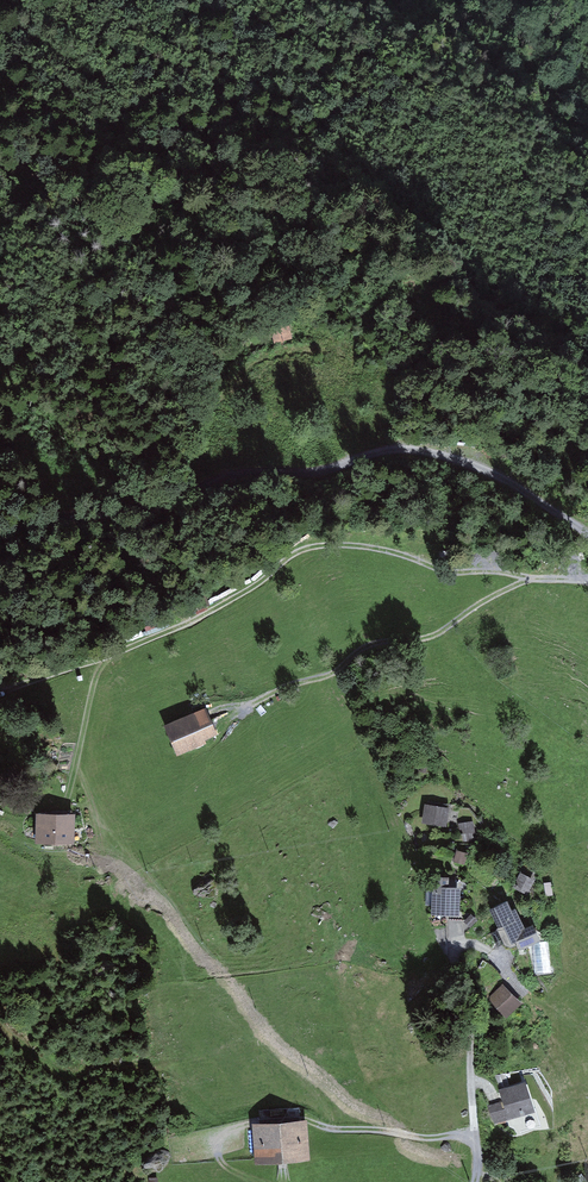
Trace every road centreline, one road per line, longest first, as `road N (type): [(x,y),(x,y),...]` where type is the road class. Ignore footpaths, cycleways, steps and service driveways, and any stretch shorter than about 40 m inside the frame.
road 1 (track): [(0,534),(199,492),(235,474),(306,474),(388,452),(434,452),(488,471),(587,535)]
road 2 (track): [(587,577),(447,572),(401,555),(306,548),(213,608),(105,657),(8,686)]
road 3 (track): [(335,672),(397,829),(389,938),(395,947),(455,964)]
road 4 (track): [(534,575),(433,634),(371,645),(325,677),(233,714)]
road 5 (track): [(105,657),(67,807)]

